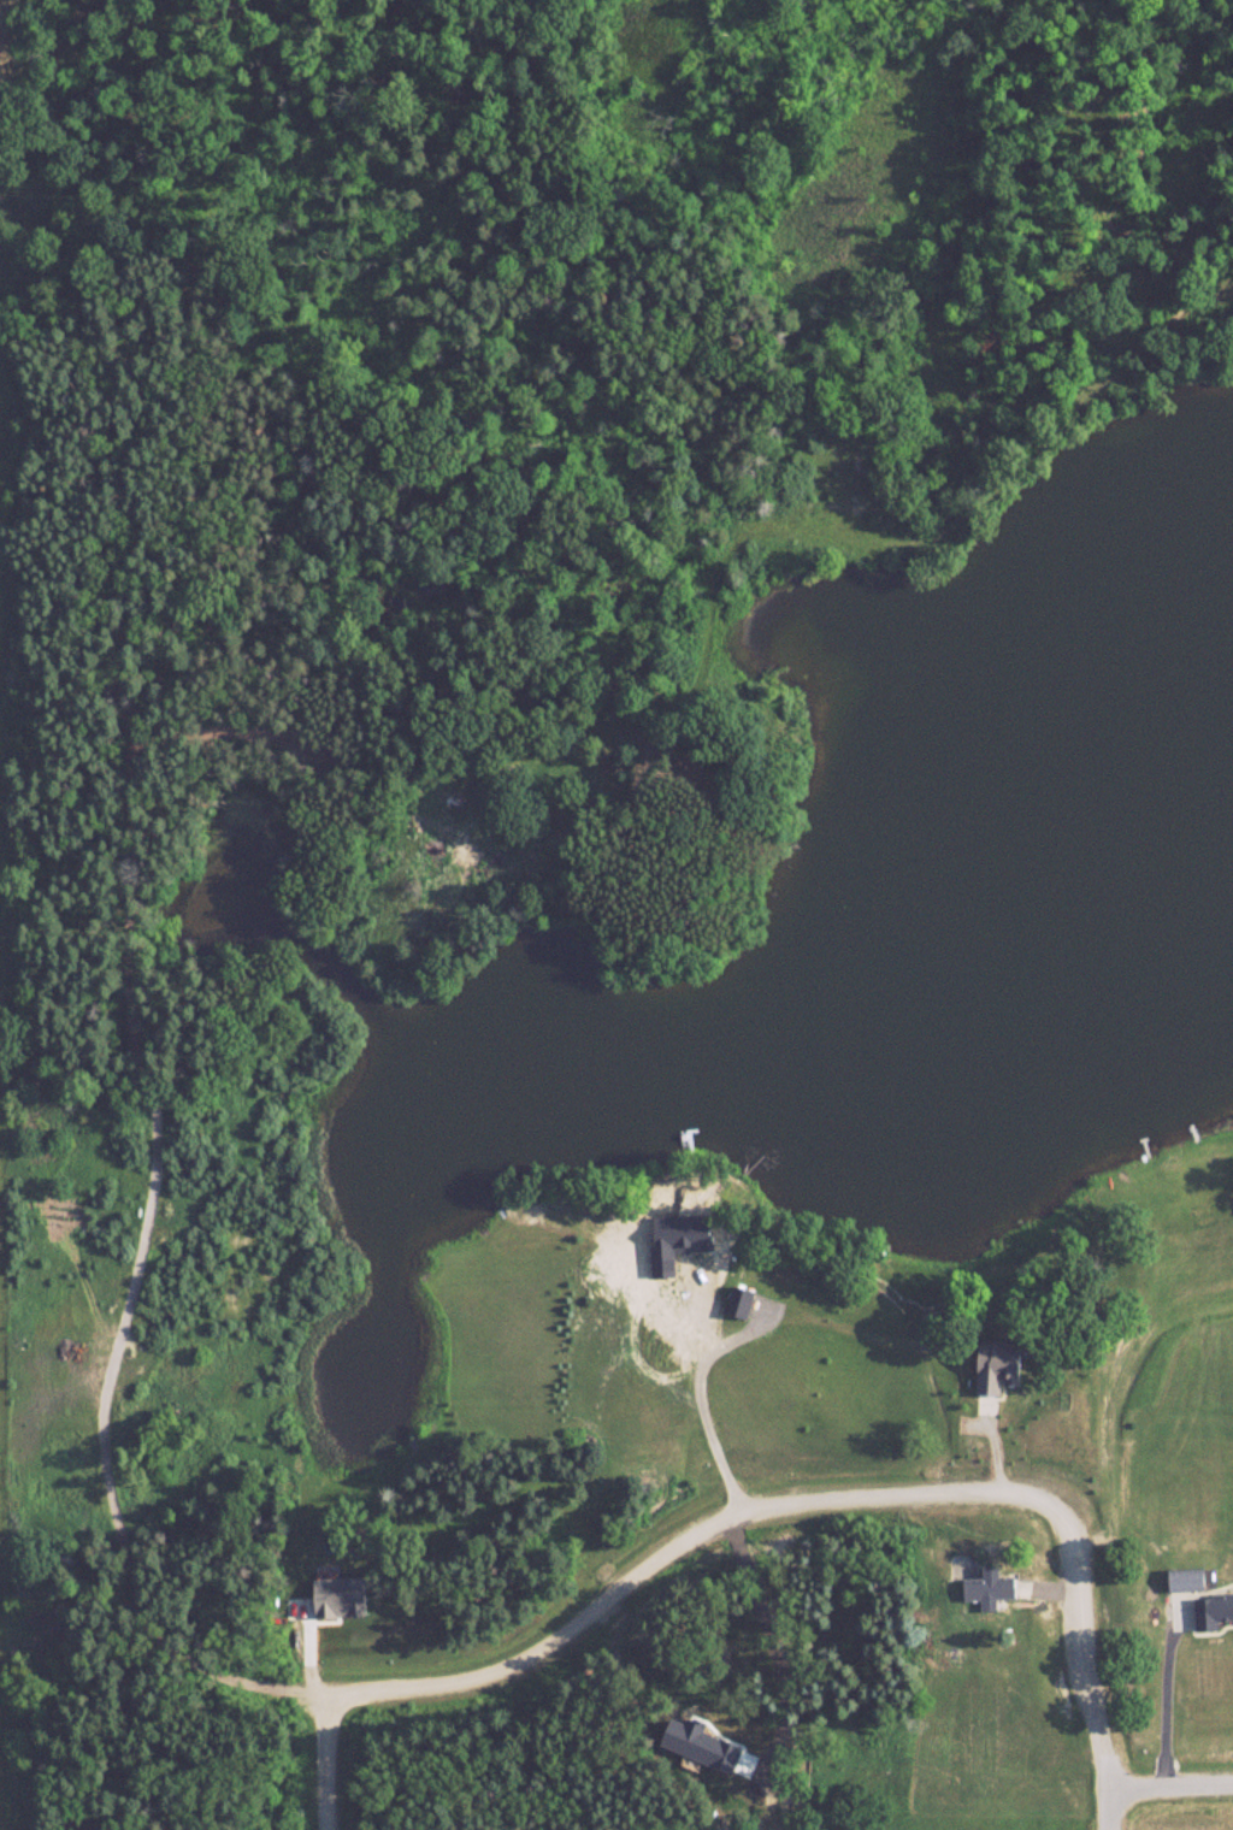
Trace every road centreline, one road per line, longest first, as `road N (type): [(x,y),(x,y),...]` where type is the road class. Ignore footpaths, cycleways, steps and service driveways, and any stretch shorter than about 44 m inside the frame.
road 1 (residential): [(346,1829),(347,1689),(459,1687),(515,1667),(568,1635),(671,1543),(736,1513),(809,1498),(1009,1488),(1057,1504),(1075,1536),(1078,1652),(1105,1743)]
road 2 (residential): [(1107,1788),(1232,1783)]

